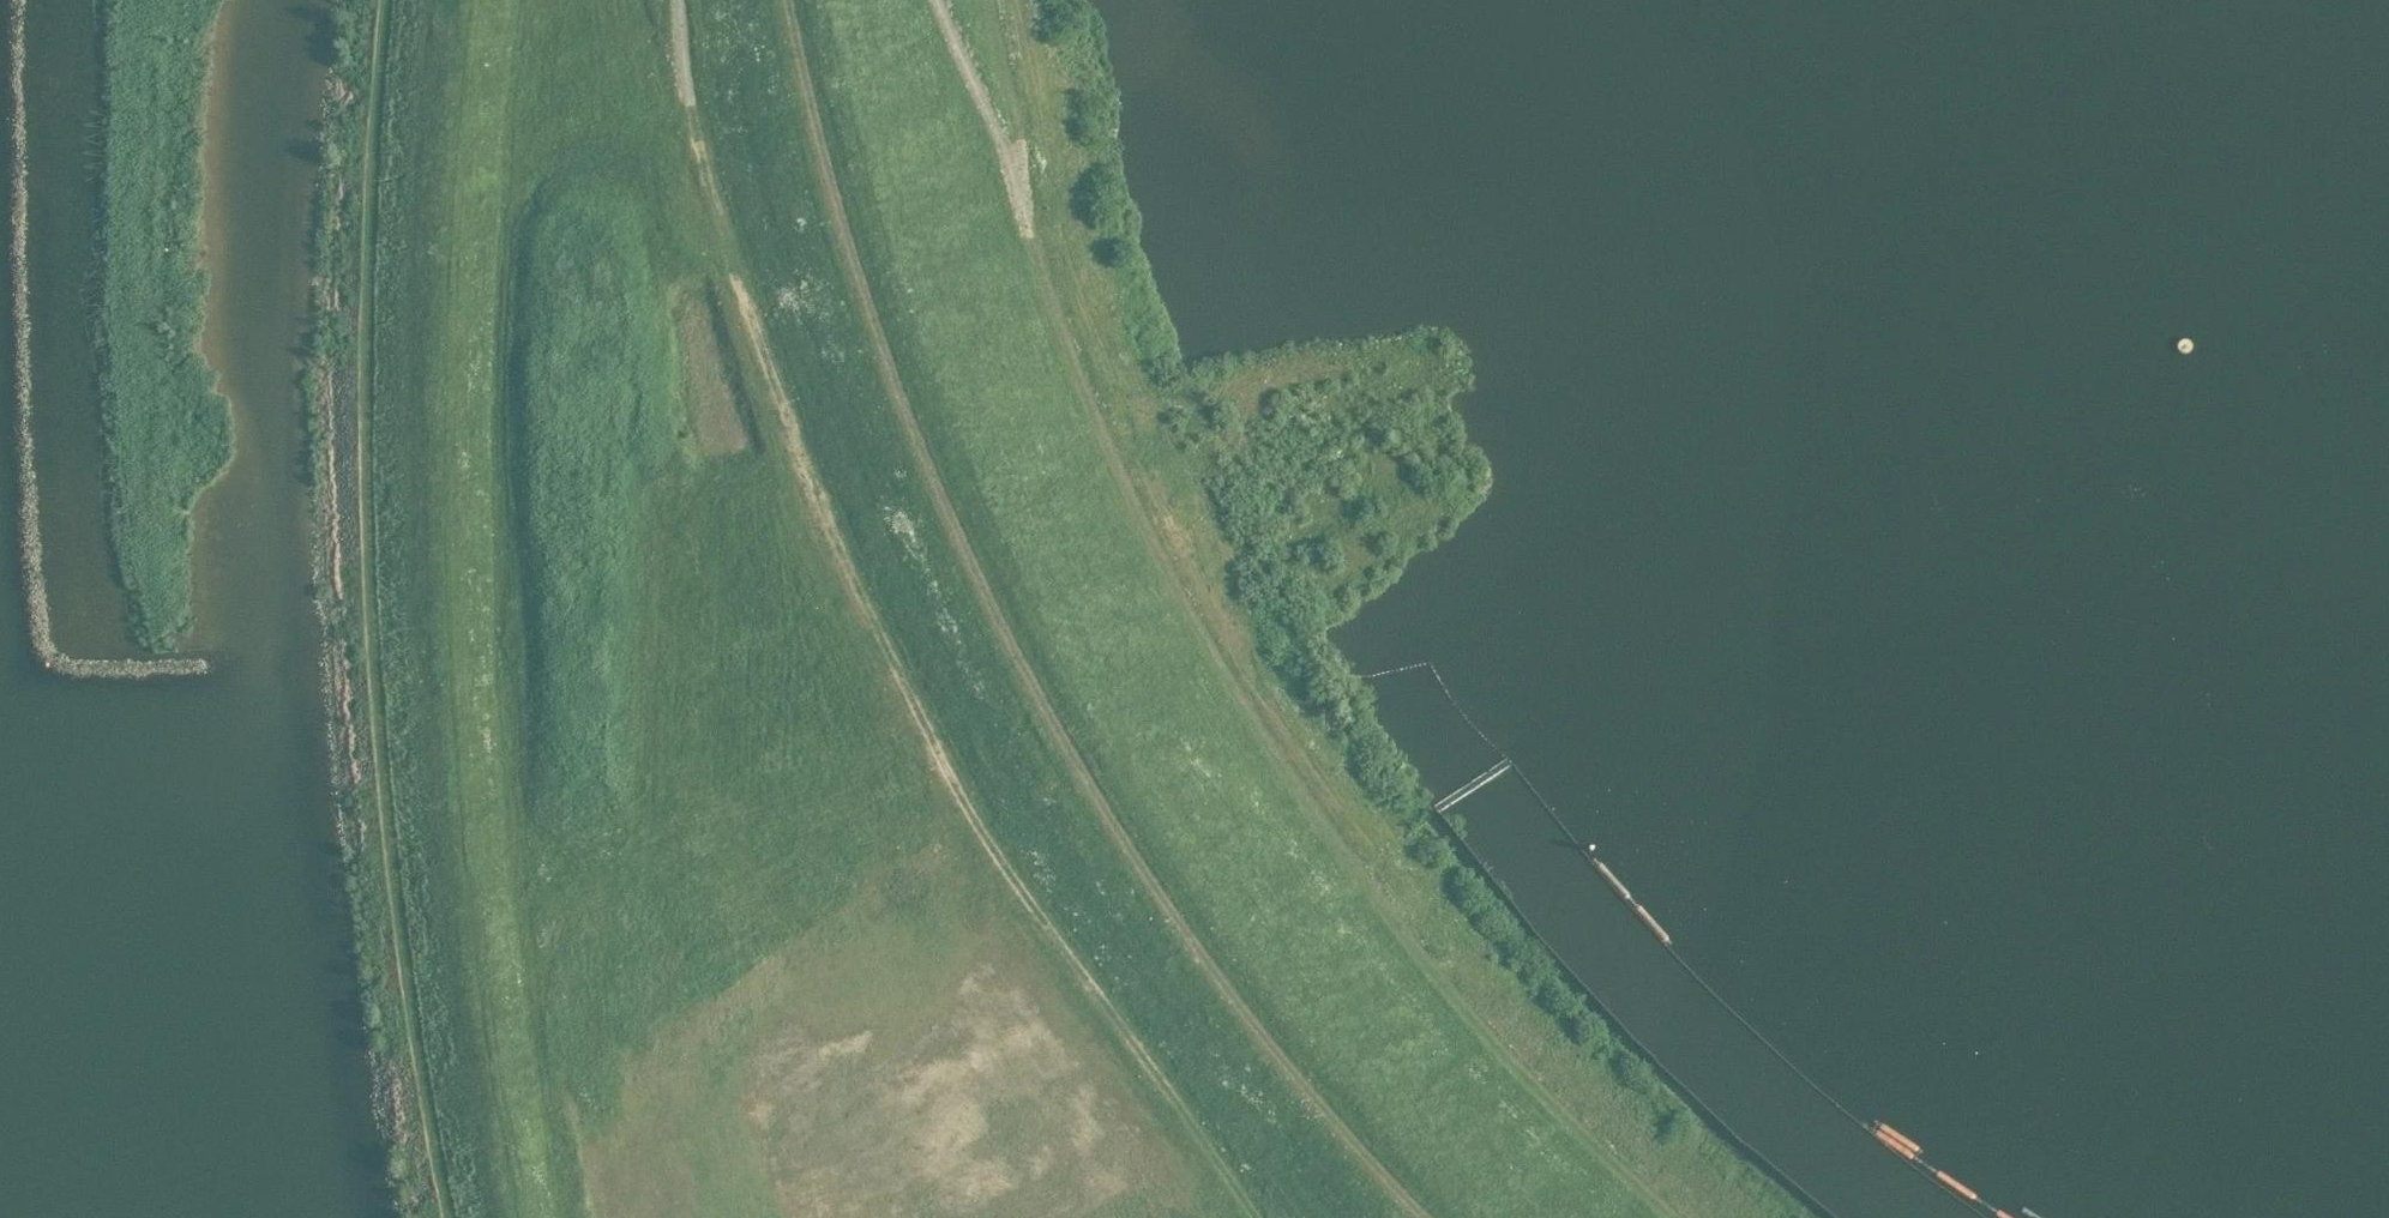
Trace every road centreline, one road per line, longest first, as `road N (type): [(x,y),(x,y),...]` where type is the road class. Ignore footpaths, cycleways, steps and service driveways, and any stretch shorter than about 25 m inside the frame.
road 1 (track): [(1672,1217),(1470,1017),(1336,845),(1213,653),(1145,527),(938,0)]
road 2 (track): [(1423,1217),(1223,983),(1112,821),(988,604),(914,437),(833,195),(790,0)]
road 3 (track): [(681,0),(700,152),(728,250),(836,549),(952,780),(1256,1217)]
road 4 (track): [(627,1217),(616,1065)]

